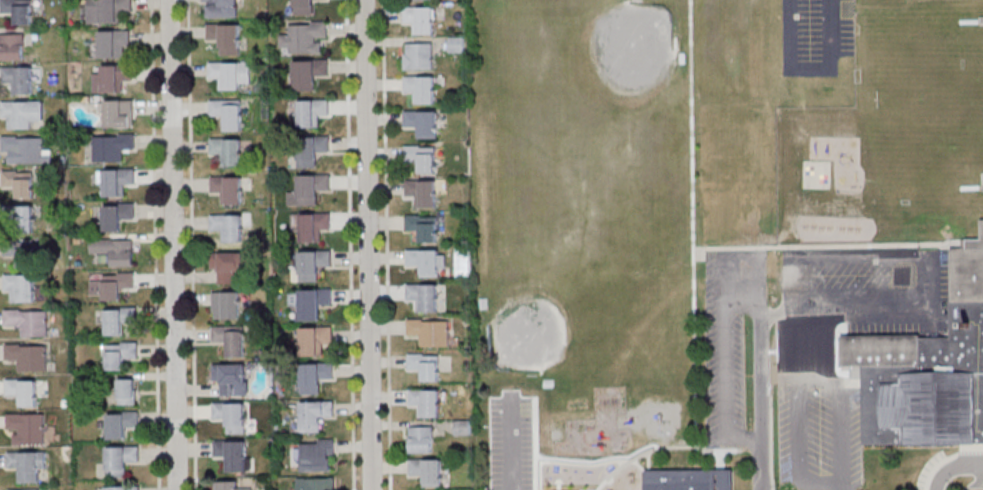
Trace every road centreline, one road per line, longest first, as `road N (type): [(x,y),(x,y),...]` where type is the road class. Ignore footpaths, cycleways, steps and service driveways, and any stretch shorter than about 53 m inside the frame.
road 1 (residential): [(181,489),(169,0)]
road 2 (residential): [(376,489),(367,0)]

